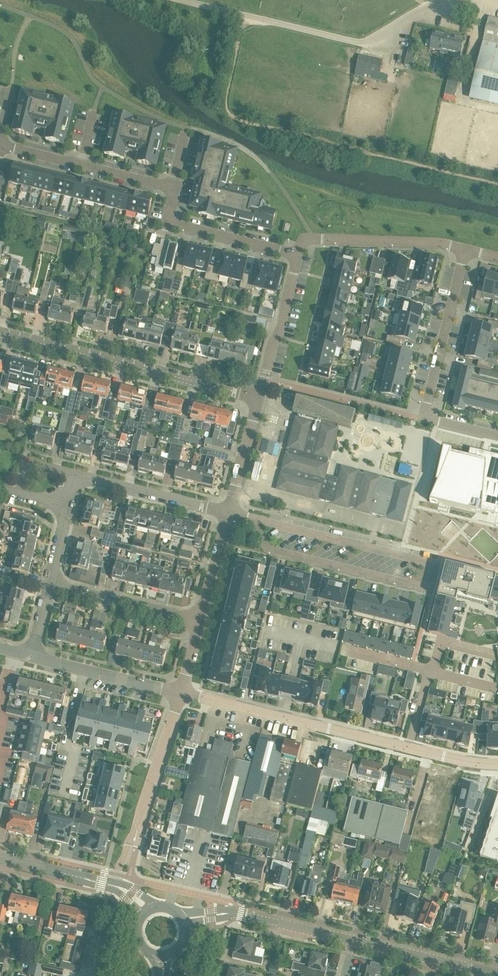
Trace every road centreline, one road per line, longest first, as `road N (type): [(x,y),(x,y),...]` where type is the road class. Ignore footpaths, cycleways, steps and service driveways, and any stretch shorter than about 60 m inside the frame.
road 1 (residential): [(298,254),(169,222),(174,188),(0,144)]
road 2 (residential): [(497,766),(181,693)]
road 3 (residential): [(260,399),(0,334)]
road 4 (residential): [(497,435),(422,417),(466,249)]
road 5 (residential): [(113,885),(181,693)]
road 6 (residential): [(466,249),(313,238),(298,254)]
road 7 (residential): [(352,940),(233,913),(185,919)]
road 8 (residential): [(75,474),(230,514)]
road 9 (residential): [(202,617),(48,580)]
road 10 (residential): [(181,693),(32,656)]
road 11 (residential): [(298,254),(260,399)]
road 12 (residential): [(497,974),(352,940)]
road 13 (residential): [(373,575),(274,552),(266,545),(270,523)]
road 14 (residential): [(270,523),(372,554),(373,575)]

